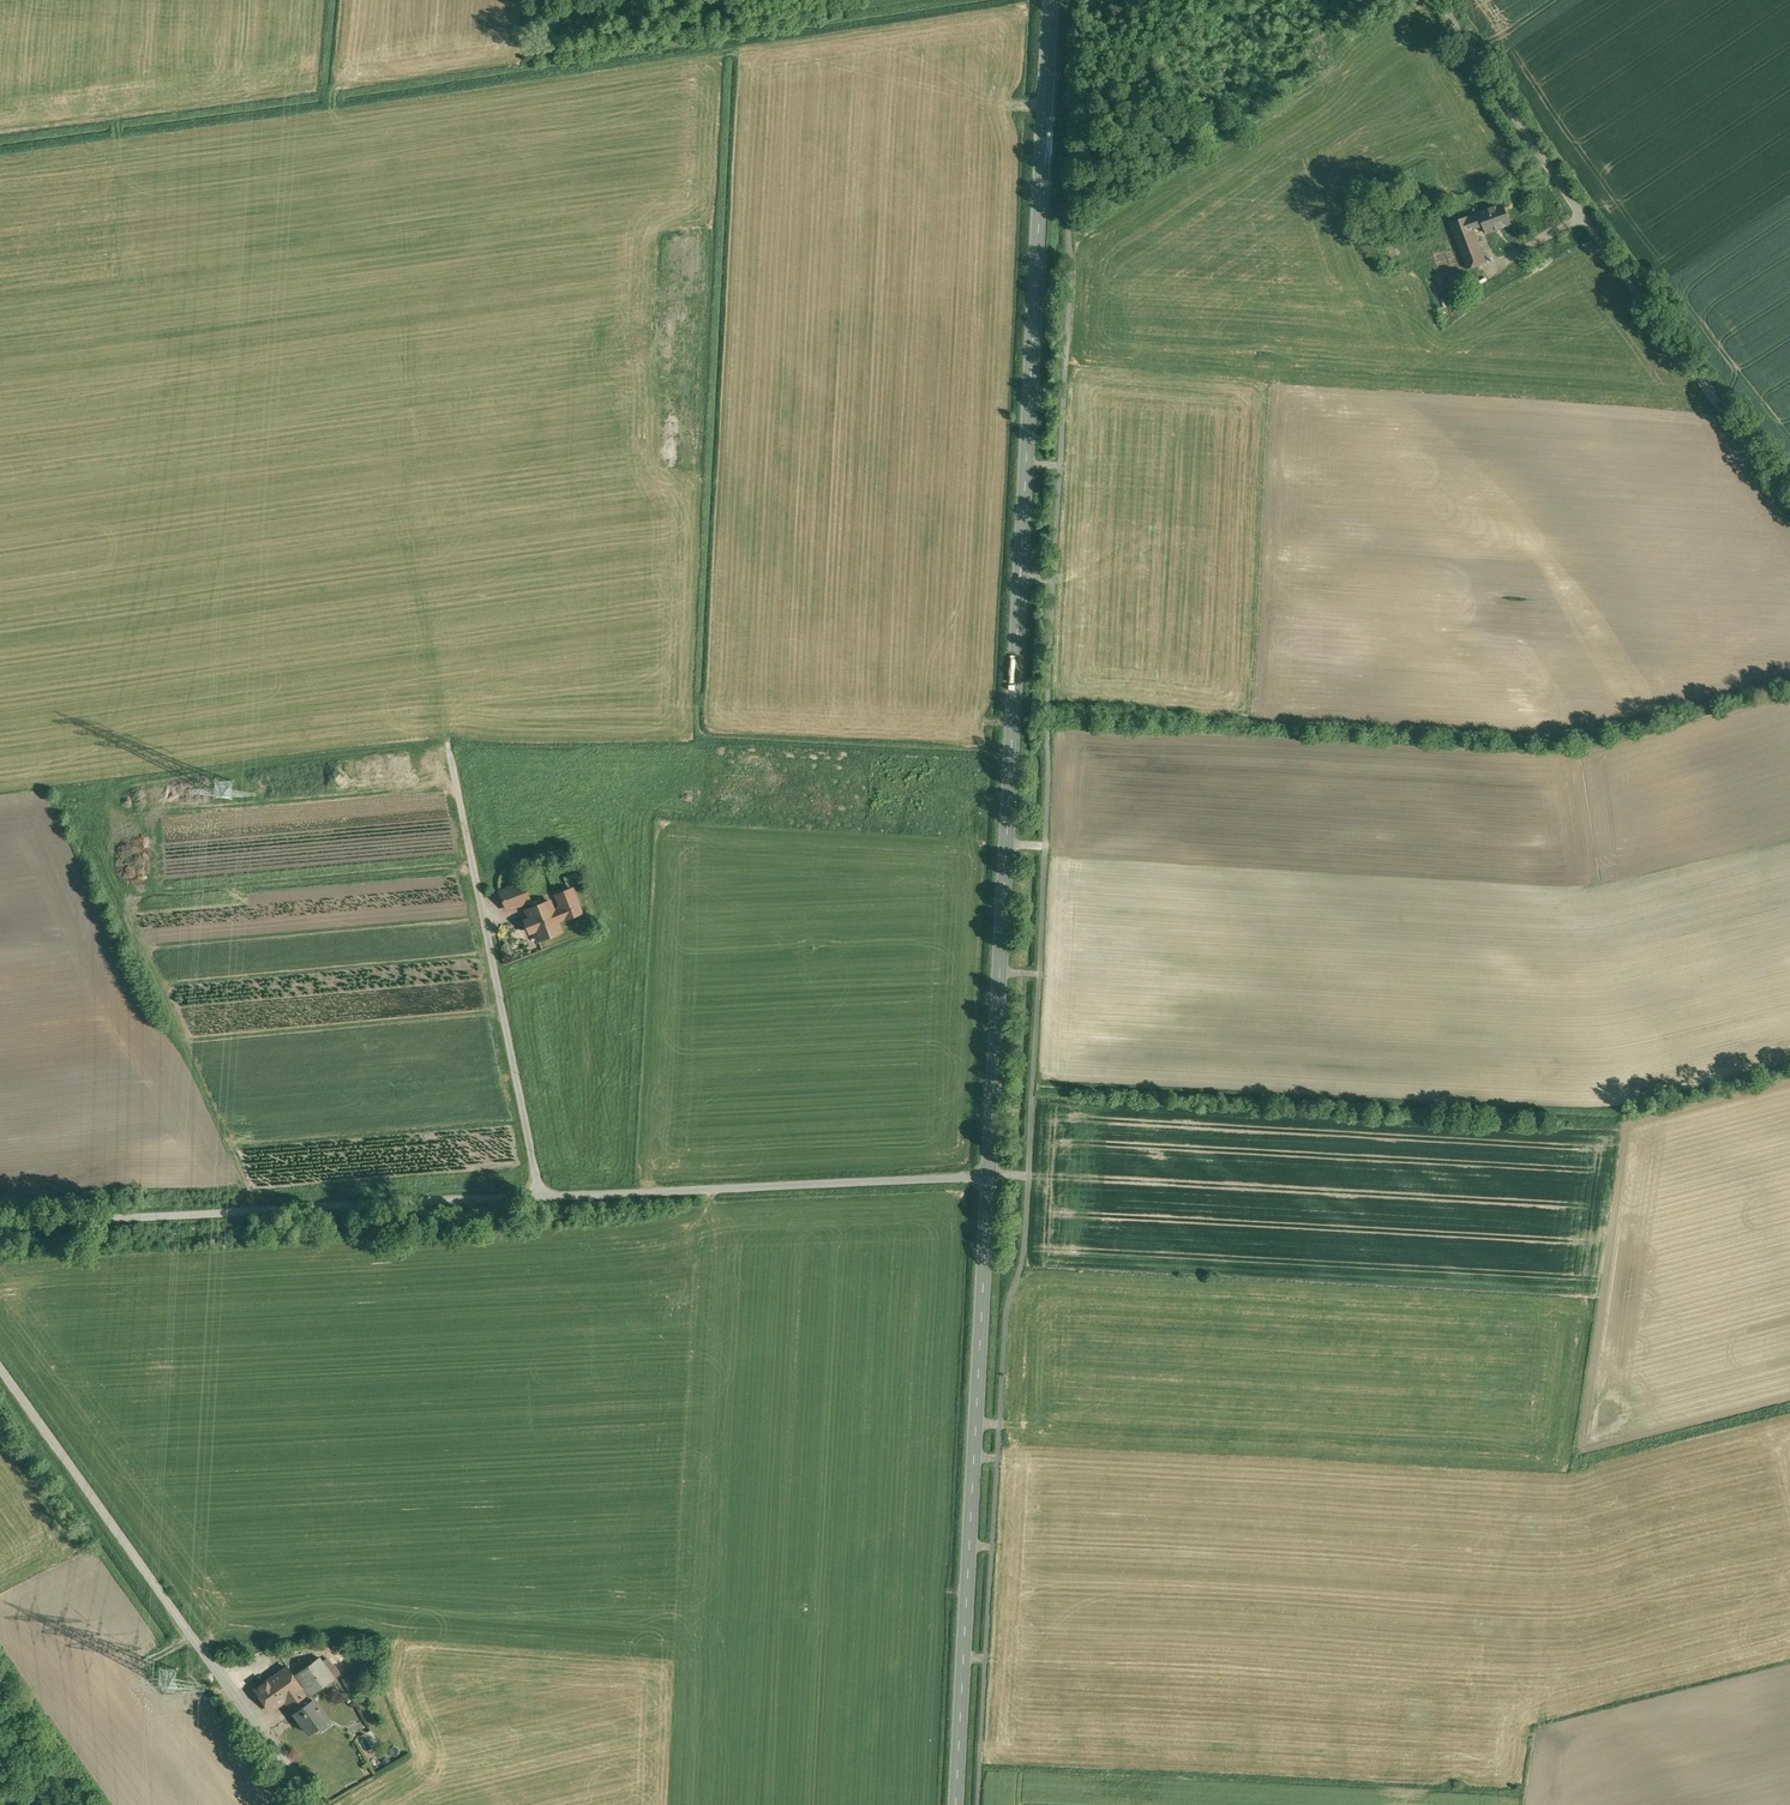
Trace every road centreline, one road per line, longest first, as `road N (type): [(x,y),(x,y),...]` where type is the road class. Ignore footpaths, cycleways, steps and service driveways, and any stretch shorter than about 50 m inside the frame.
road 1 (tertiary): [(1050,0),(987,1177)]
road 2 (unclassified): [(0,1225),(987,1177)]
road 3 (tertiary): [(987,1177),(955,1804)]
road 4 (unclassified): [(1438,0),(1542,160),(1789,502)]
road 5 (unclassified): [(0,1373),(318,1804)]

